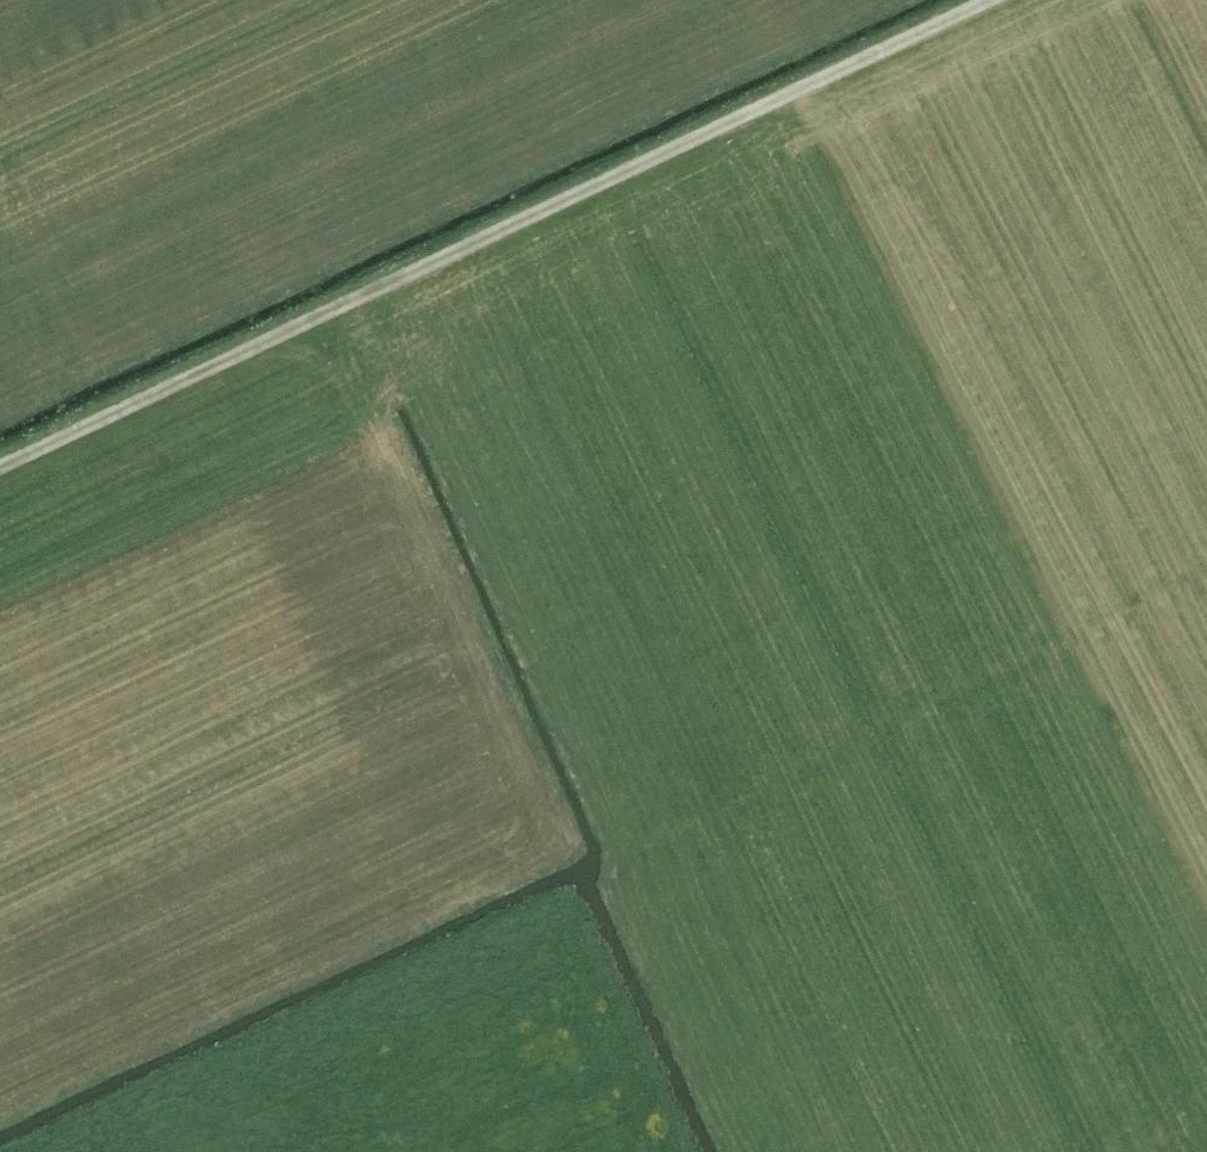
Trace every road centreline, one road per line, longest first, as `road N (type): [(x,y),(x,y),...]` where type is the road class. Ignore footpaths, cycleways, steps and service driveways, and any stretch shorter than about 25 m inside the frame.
road 1 (track): [(980,0),(0,462)]

